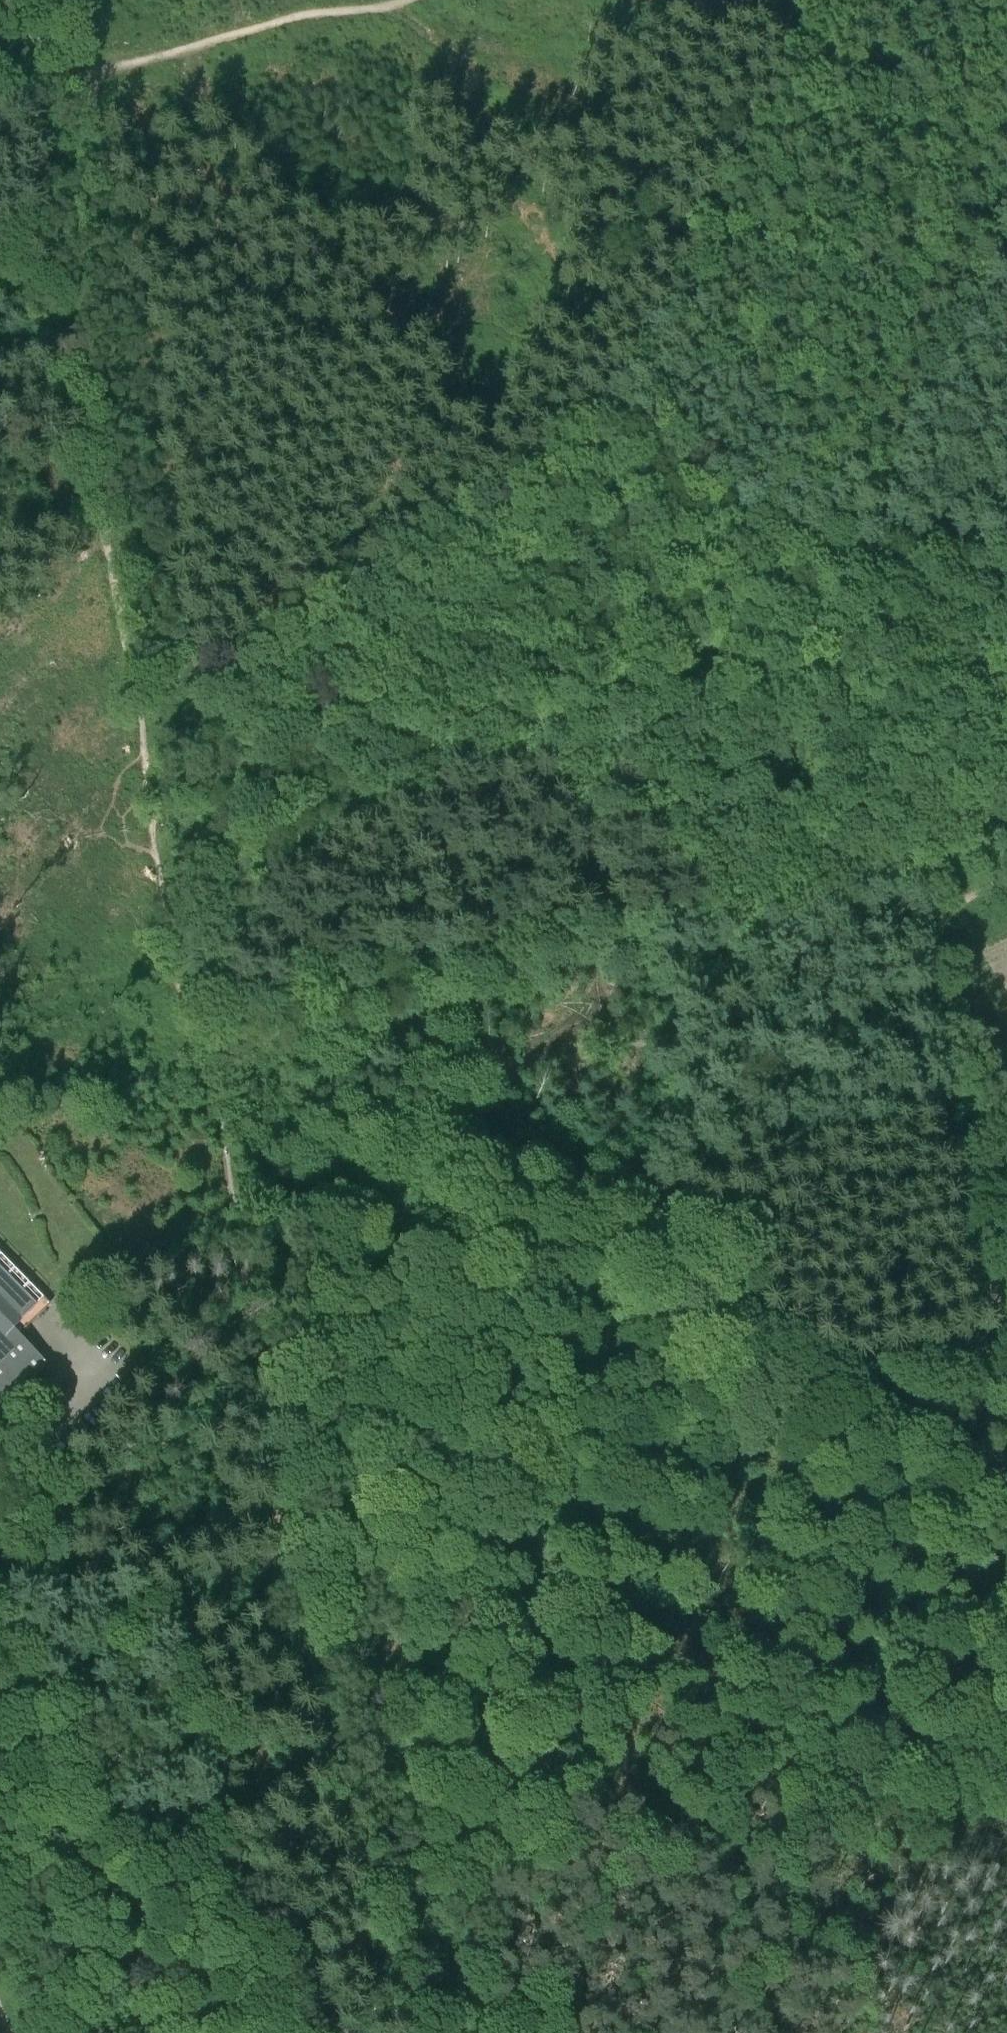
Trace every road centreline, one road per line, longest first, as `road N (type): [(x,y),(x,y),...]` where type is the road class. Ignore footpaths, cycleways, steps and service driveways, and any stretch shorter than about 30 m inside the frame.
road 1 (unclassified): [(150,2032),(0,1651)]
road 2 (track): [(925,934),(918,992),(955,1175),(1006,1289)]

